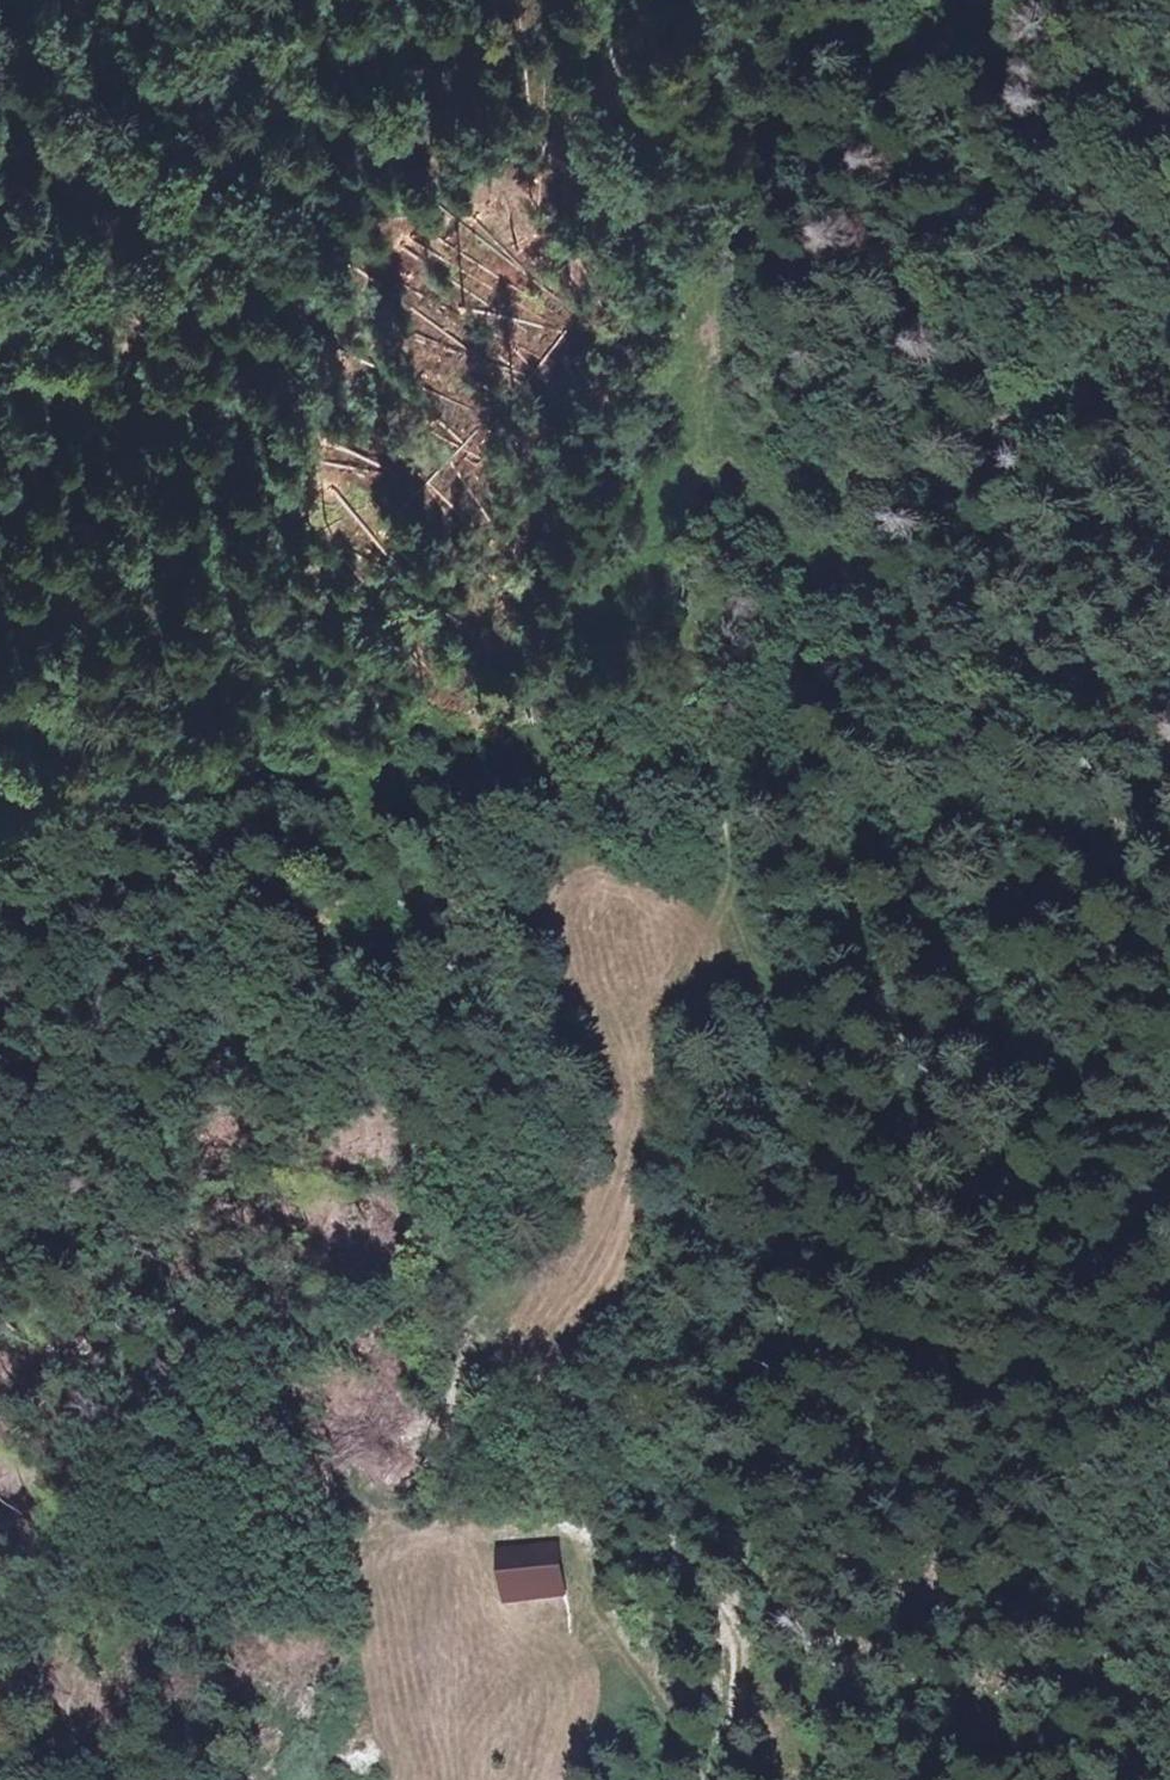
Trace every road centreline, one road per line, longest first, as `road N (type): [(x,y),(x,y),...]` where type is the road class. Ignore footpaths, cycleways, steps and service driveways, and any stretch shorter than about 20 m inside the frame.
road 1 (track): [(739,1779),(726,1616),(612,1446),(561,1352),(618,1170)]
road 2 (track): [(588,1614),(640,1662),(708,1779)]

